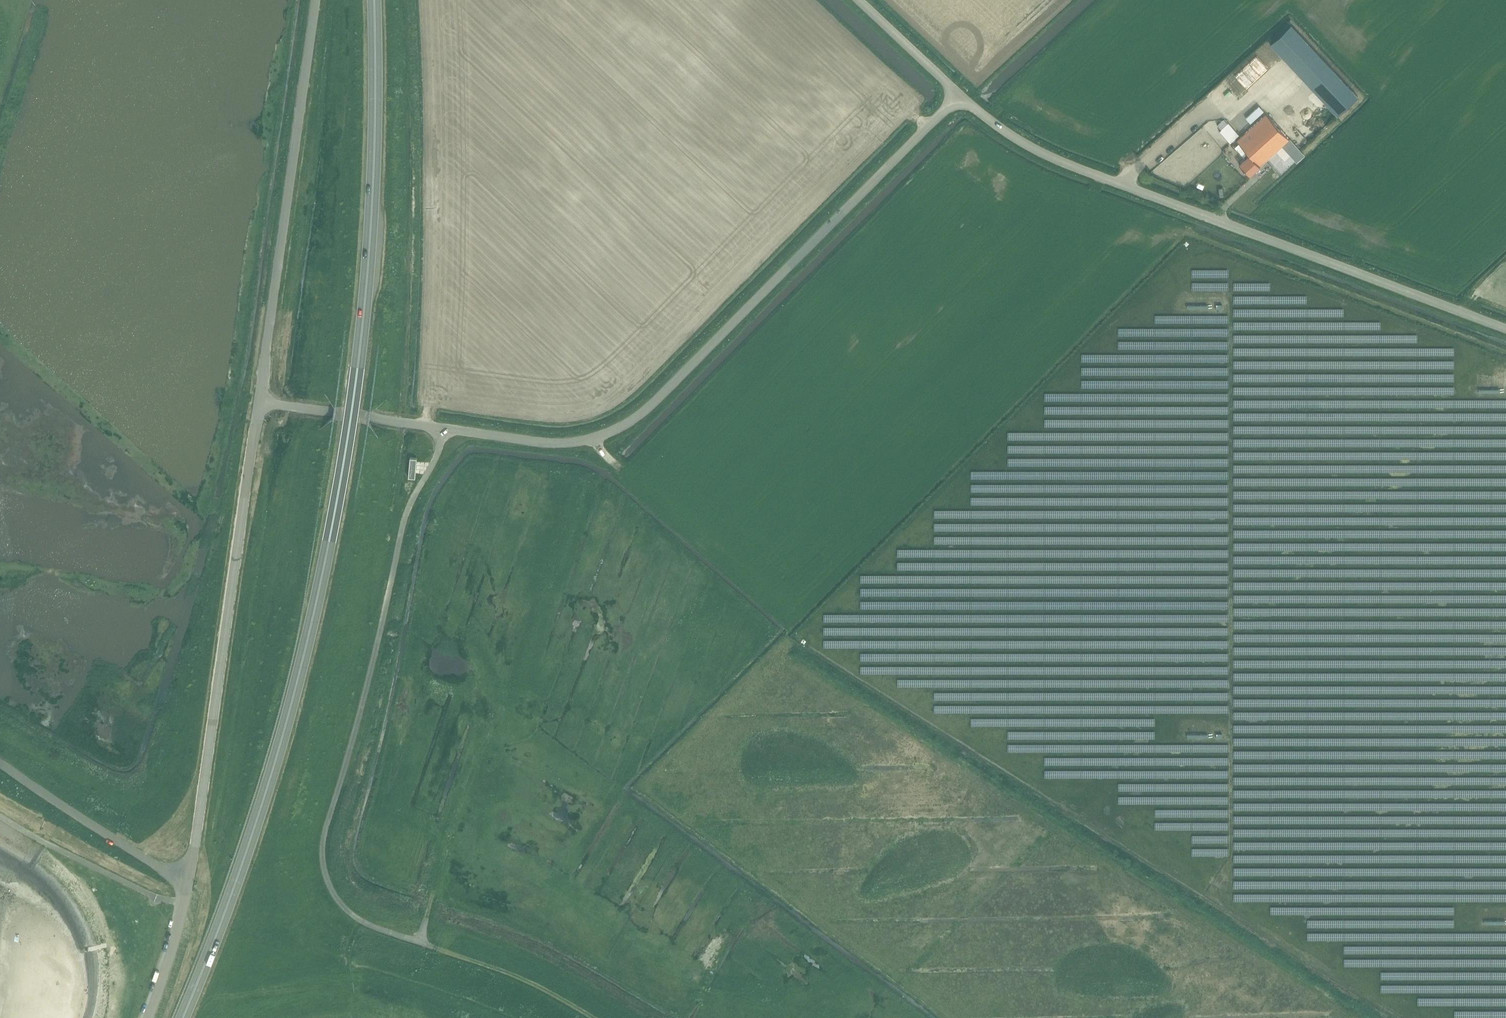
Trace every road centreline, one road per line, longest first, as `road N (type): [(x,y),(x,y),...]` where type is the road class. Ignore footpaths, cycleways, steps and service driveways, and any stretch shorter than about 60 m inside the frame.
road 1 (trunk): [(183,1017),(265,796),(323,571),(363,320),(374,0)]
road 2 (unclassified): [(960,95),(630,422),(548,444),(460,428)]
road 3 (unclassified): [(437,949),(362,922),(326,879),(321,854),(412,499),(460,428)]
road 4 (unclassified): [(1505,328),(1038,152),(960,95)]
road 5 (unclassified): [(186,883),(260,403)]
road 6 (unclassified): [(260,403),(312,0)]
road 7 (unclassified): [(186,883),(0,762)]
road 8 (unclassified): [(460,428),(260,403)]
road 9 (track): [(437,949),(499,969),(591,1017)]
road 10 (unclassified): [(145,1017),(186,883)]
road 11 (unclassified): [(960,95),(857,0)]

